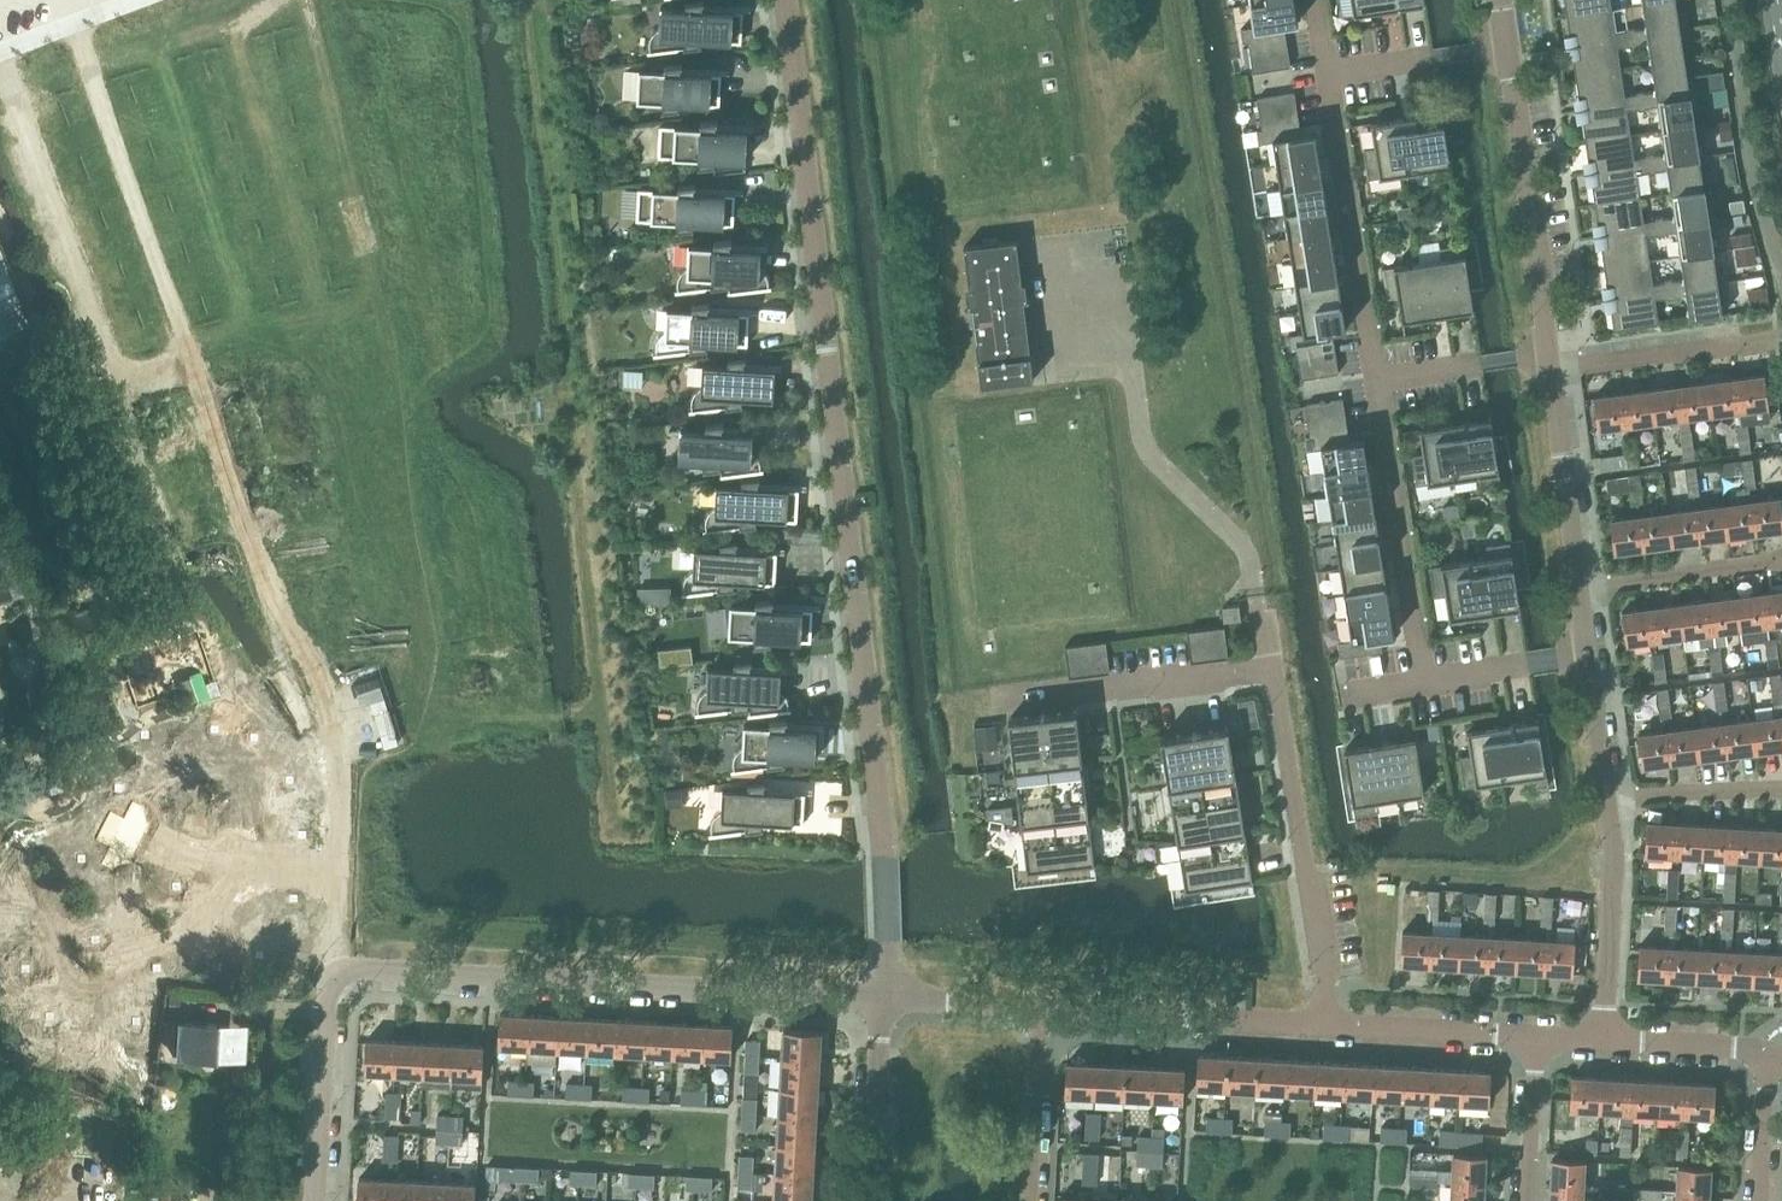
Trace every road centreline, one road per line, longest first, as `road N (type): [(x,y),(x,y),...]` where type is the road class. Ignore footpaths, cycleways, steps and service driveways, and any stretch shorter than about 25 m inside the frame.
road 1 (residential): [(883,998),(883,841),(786,0)]
road 2 (residential): [(1334,1024),(1274,672),(964,710)]
road 3 (residential): [(883,998),(338,972)]
road 4 (track): [(287,632),(319,668),(339,828),(327,956),(338,972)]
road 5 (residential): [(1507,45),(1549,360)]
road 6 (residential): [(1378,378),(1330,73)]
road 7 (residential): [(1425,678),(1378,378)]
road 8 (residential): [(1334,1024),(1043,1007)]
road 9 (residential): [(1605,790),(1614,849),(1608,1041)]
road 10 (residential): [(1549,360),(1781,337)]
road 11 (residential): [(1549,360),(1580,589)]
road 12 (residential): [(318,1200),(338,972)]
road 13 (residential): [(1580,589),(1781,559)]
road 14 (residential): [(1536,1037),(1334,1024)]
road 15 (residential): [(873,1200),(883,998)]
road 16 (residential): [(1032,1200),(1043,1007)]
road 17 (residential): [(1330,73),(1507,45)]
road 18 (residential): [(1605,790),(1781,788)]
road 19 (residential): [(1378,378),(1518,357),(1549,360)]
road 20 (residential): [(1588,653),(1425,678)]
road 21 (residential): [(1536,1037),(1528,1200)]
road 22 (residential): [(1043,1007),(883,998)]
road 23 (residential): [(1766,1051),(1608,1041)]
road 24 (residential): [(1757,1200),(1766,1051)]
road 25 (residential): [(1588,653),(1605,790)]

